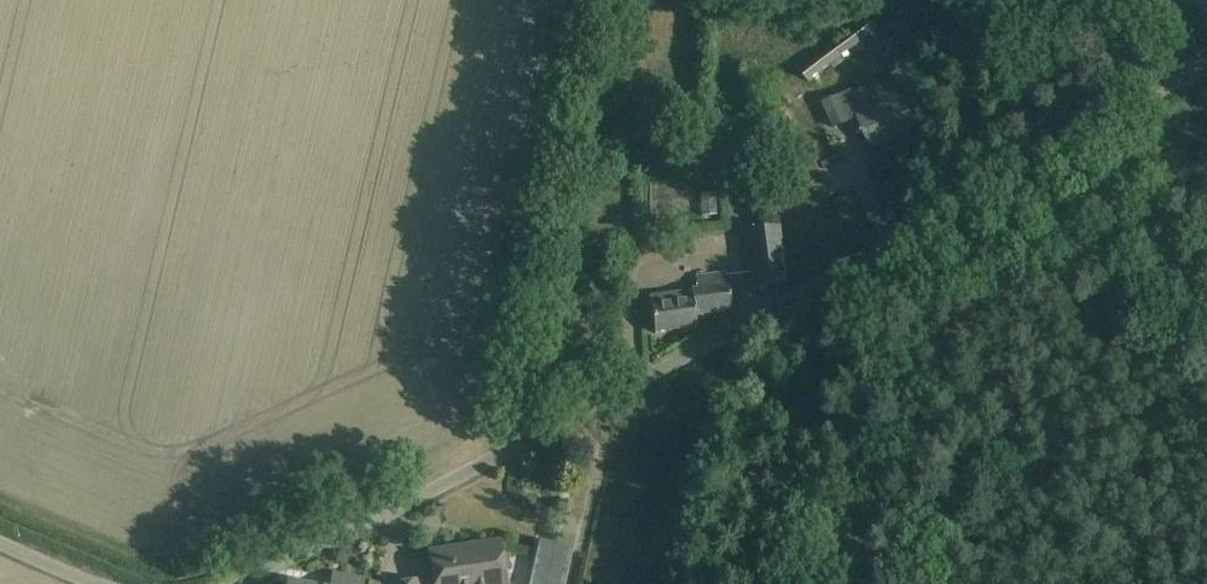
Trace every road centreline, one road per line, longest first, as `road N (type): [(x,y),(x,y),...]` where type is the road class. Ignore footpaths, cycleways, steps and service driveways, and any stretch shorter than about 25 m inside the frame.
road 1 (unclassified): [(241,583),(1033,162),(1206,58)]

